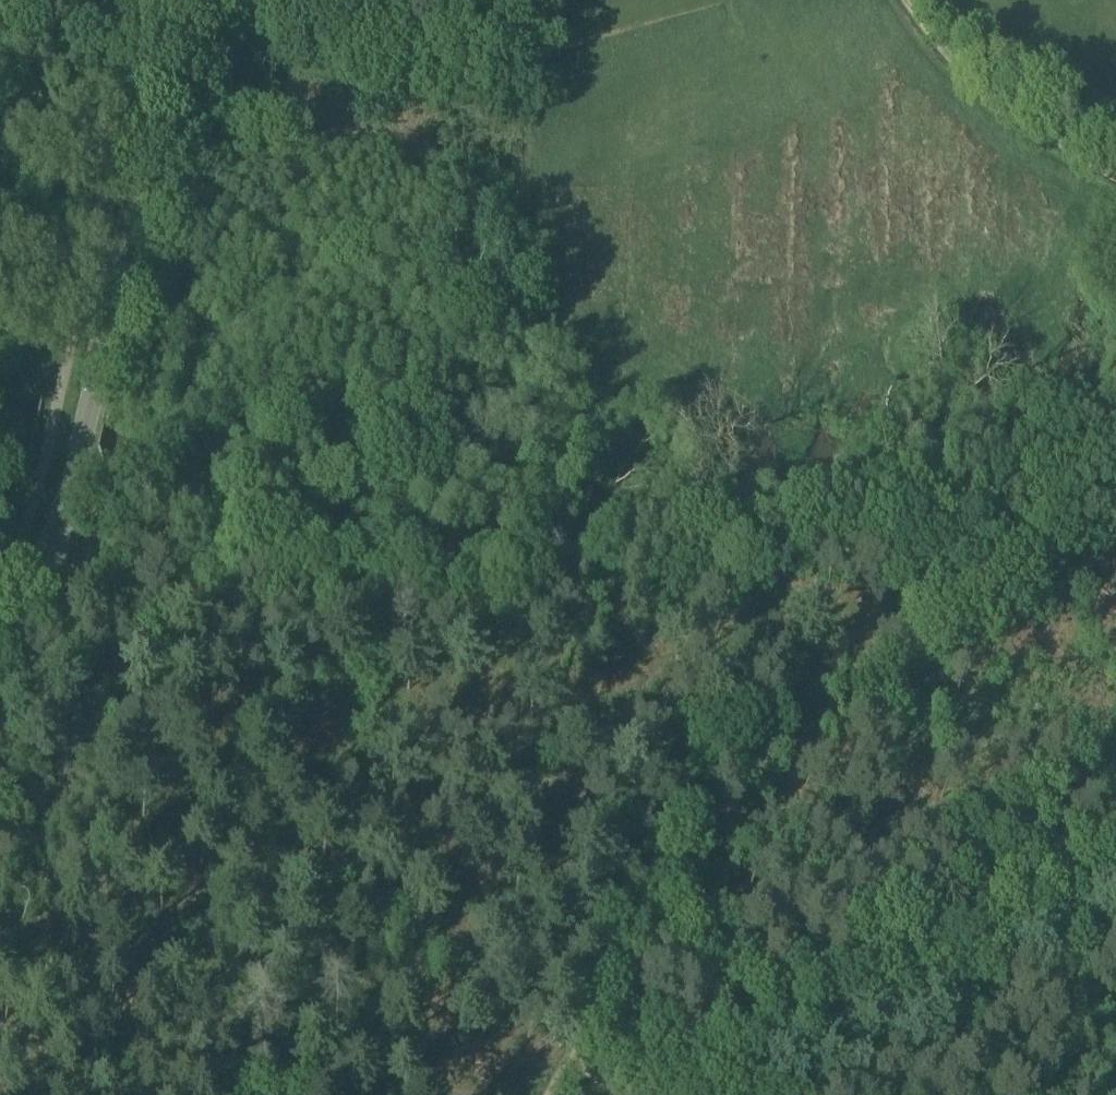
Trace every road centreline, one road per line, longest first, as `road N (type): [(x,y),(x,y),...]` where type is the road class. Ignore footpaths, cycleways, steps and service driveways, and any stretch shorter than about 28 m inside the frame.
road 1 (track): [(1115,523),(1075,565),(889,667),(779,751),(693,856),(565,1094)]
road 2 (tertiary): [(0,654),(66,516),(177,0)]
road 3 (track): [(906,0),(1018,116),(1115,189)]

